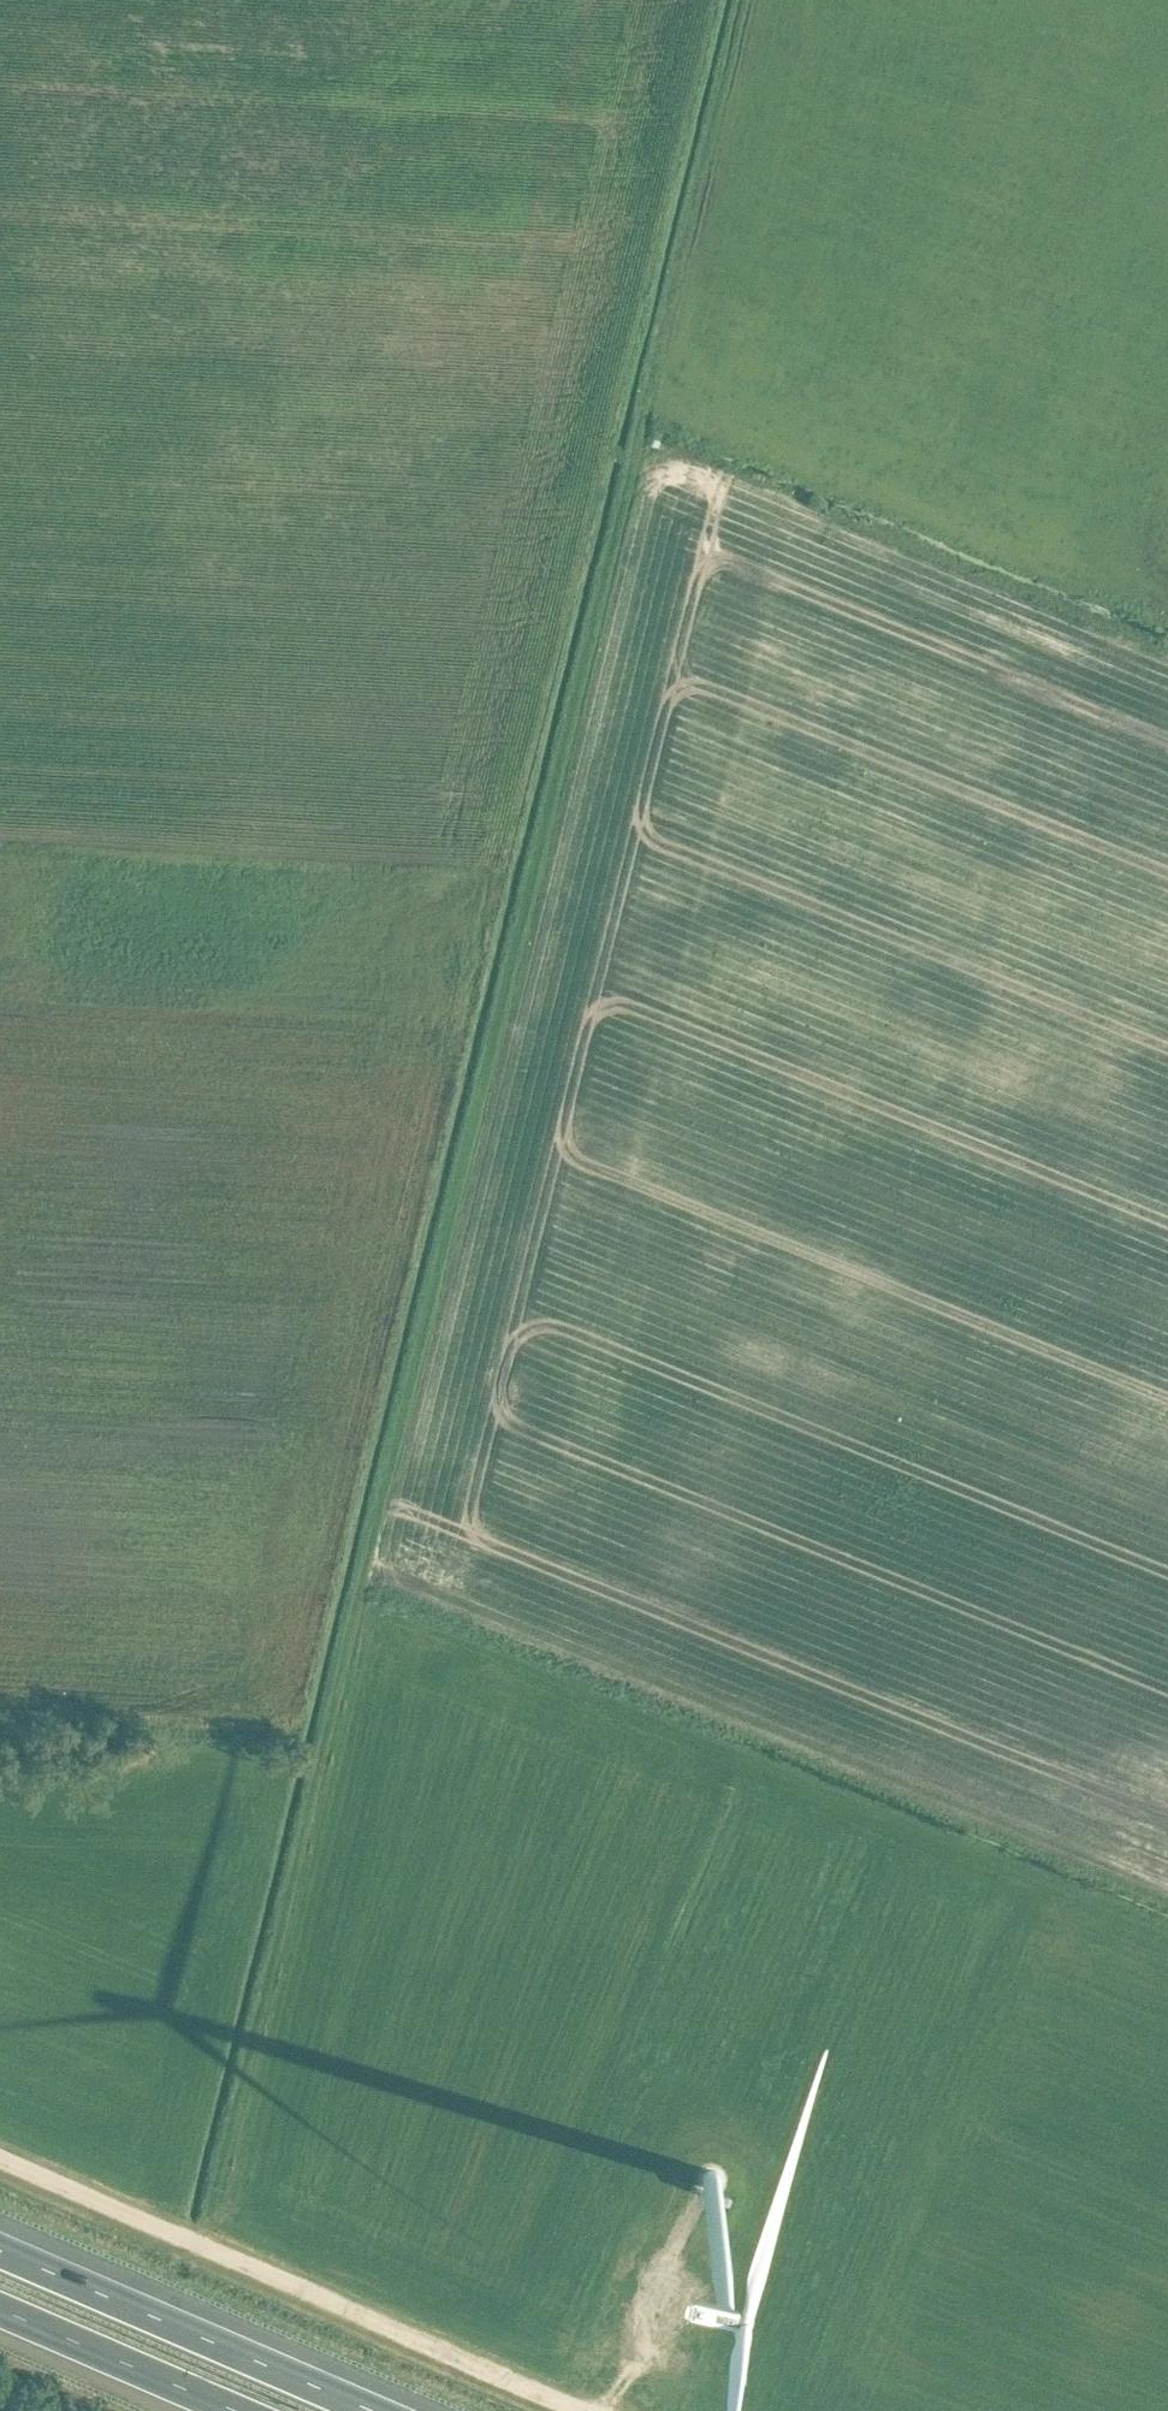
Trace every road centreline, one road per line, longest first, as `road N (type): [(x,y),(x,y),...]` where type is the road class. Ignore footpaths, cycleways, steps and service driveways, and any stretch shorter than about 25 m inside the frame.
road 1 (track): [(563,2410),(0,2166)]
road 2 (motorway): [(398,2410),(0,2238)]
road 3 (motorway): [(0,2306),(244,2410)]

